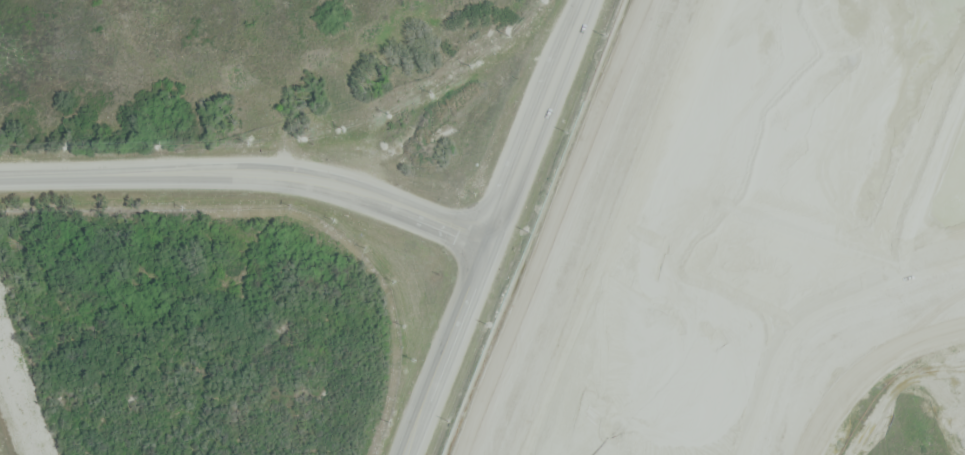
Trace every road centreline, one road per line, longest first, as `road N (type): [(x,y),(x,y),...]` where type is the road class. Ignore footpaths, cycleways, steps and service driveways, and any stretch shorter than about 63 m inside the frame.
road 1 (tertiary): [(494,244),(349,189),(265,173),(0,178)]
road 2 (tertiary): [(494,244),(582,0)]
road 3 (tertiary): [(494,244),(409,454)]

